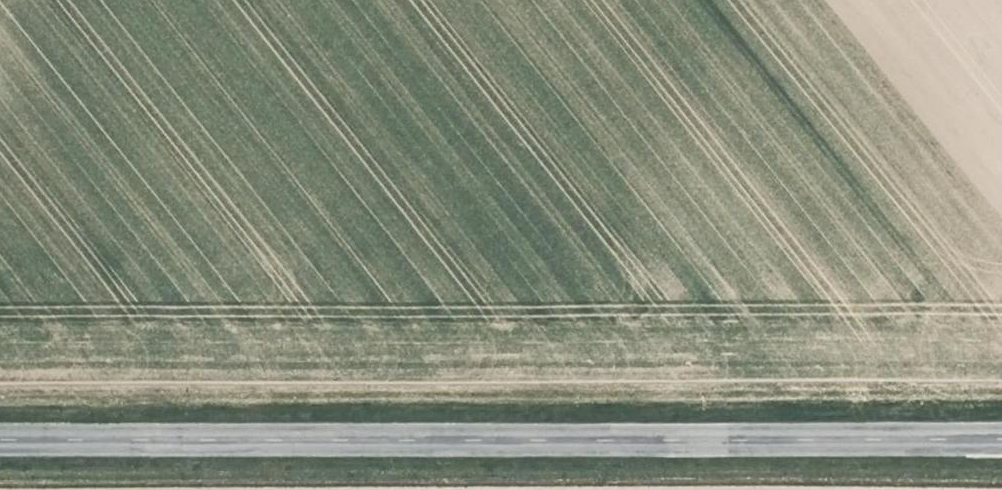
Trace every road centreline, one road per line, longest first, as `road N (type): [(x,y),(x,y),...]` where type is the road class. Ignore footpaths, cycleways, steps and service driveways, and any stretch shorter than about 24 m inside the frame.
road 1 (track): [(0,479),(1001,477)]
road 2 (tertiary): [(0,440),(1001,439)]

